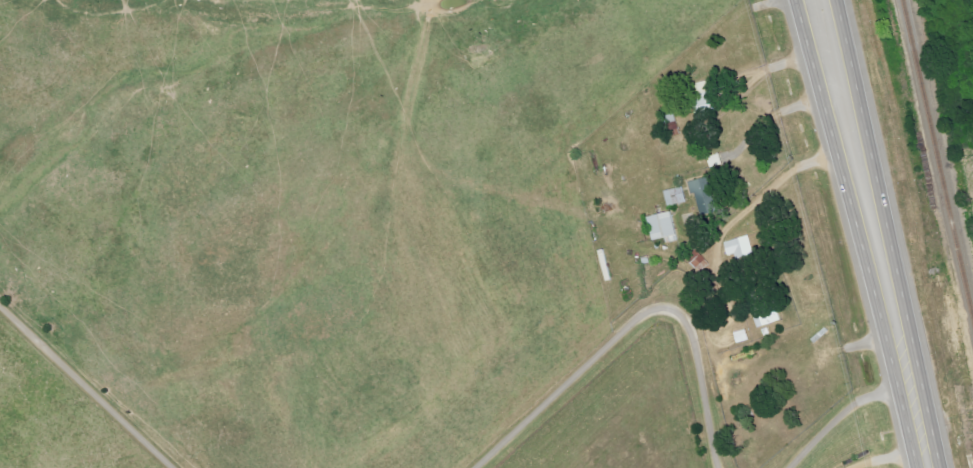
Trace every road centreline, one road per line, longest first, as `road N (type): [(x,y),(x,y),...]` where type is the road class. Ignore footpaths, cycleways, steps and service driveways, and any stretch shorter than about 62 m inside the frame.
road 1 (primary): [(916,467),(813,0)]
road 2 (residential): [(723,467),(683,311),(650,311),(480,467)]
road 3 (residential): [(176,467),(0,300)]
road 4 (residential): [(899,391),(831,429),(793,467)]

